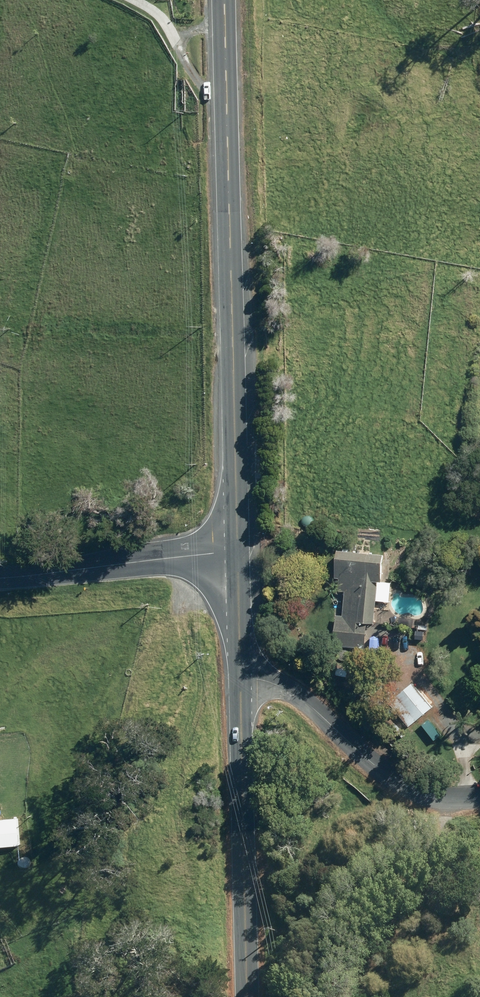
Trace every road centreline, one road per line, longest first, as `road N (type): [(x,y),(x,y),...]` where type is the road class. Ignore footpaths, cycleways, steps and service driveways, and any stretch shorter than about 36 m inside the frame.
road 1 (secondary): [(240,547),(228,0)]
road 2 (secondary): [(244,996),(242,677)]
road 3 (residential): [(479,798),(407,788),(297,694),(242,677)]
road 4 (tertiary): [(0,580),(240,547)]
road 5 (track): [(231,106),(156,11),(133,0)]
road 6 (secondary): [(242,677),(240,547)]

